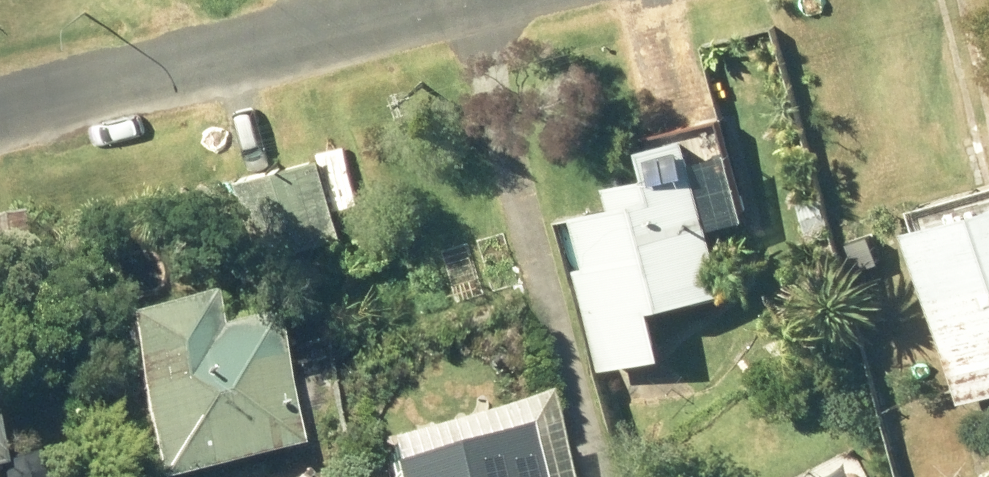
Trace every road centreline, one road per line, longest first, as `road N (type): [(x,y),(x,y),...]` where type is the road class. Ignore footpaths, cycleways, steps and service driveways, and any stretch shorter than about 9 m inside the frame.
road 1 (residential): [(411,0),(0,108)]

